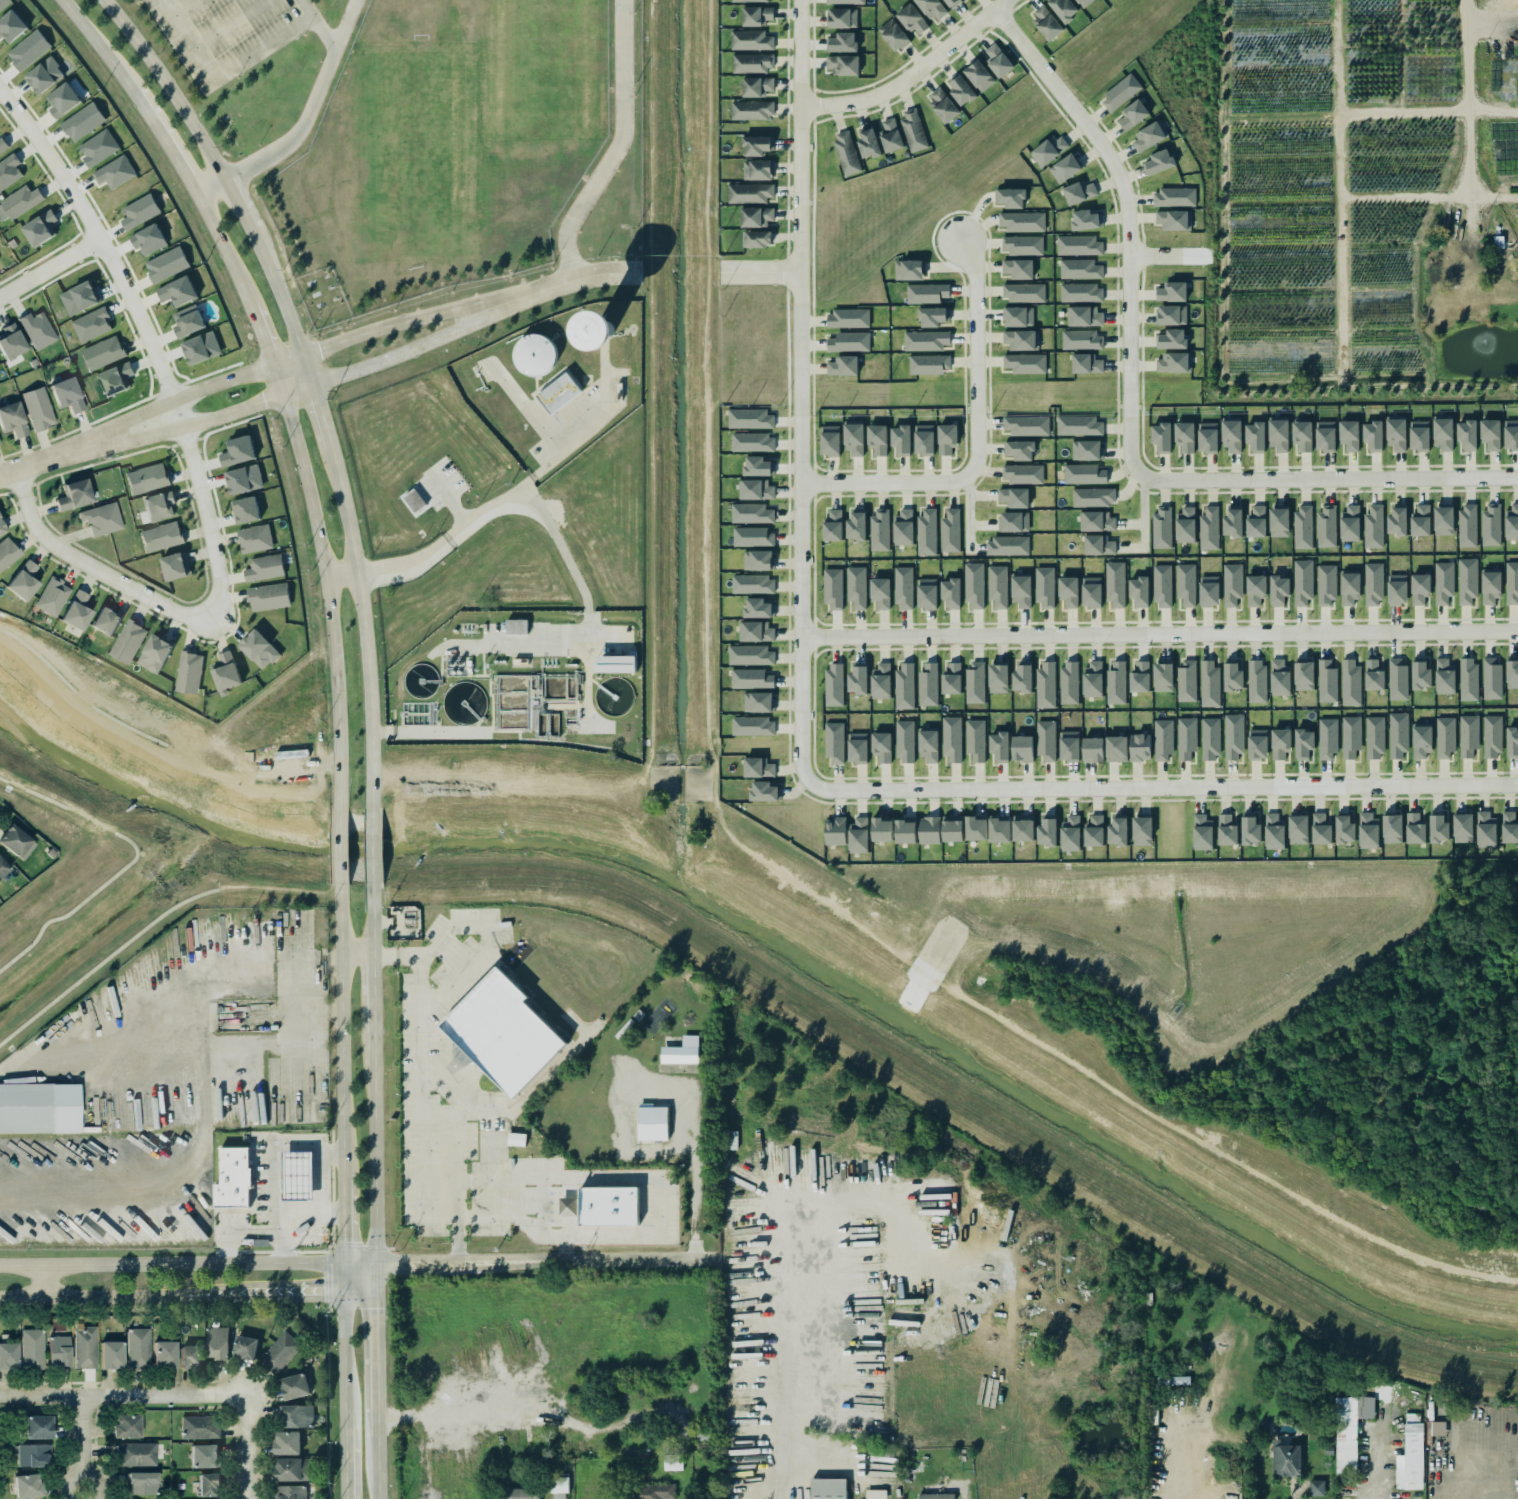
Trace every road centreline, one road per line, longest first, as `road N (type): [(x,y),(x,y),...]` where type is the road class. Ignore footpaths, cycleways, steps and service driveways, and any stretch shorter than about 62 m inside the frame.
road 1 (residential): [(808,784),(800,762),(799,0)]
road 2 (residential): [(799,638),(1517,631)]
road 3 (residential): [(1517,785),(827,791),(808,784)]
road 4 (residential): [(214,620),(217,577),(207,523),(155,352),(81,207),(0,91)]
road 5 (residential): [(1134,473),(1125,451),(1127,229),(1120,185),(1095,137),(993,10)]
road 6 (residential): [(61,454),(288,398),(533,294)]
road 7 (secondary): [(275,361),(312,486),(328,580),(338,811)]
road 8 (residential): [(1517,477),(1157,481),(1134,473)]
road 9 (secondary): [(374,813),(358,573),(330,448)]
road 10 (secondary): [(348,1266),(0,1267)]
road 11 (secondary): [(340,885),(346,1177)]
road 12 (residential): [(16,470),(47,540),(173,613),(214,620)]
road 13 (residential): [(302,352),(181,396),(61,454)]
road 14 (residential): [(716,1261),(457,1266)]
road 15 (residential): [(245,1394),(0,1396)]
road 16 (residential): [(799,109),(889,91),(1006,0)]
road 17 (residential): [(962,475),(973,451),(971,272),(959,241)]
road 18 (residential): [(533,294),(302,352)]
road 19 (secondary): [(224,182),(192,123),(102,0)]
road 20 (secondary): [(377,1266),(375,1049)]
road 21 (secondary): [(0,1297),(181,1295)]
road 22 (secondary): [(181,1295),(348,1294)]
road 23 (residential): [(799,484),(945,483),(962,475)]
road 24 (secondary): [(302,352),(251,230)]
road 25 (secondary): [(348,1294),(349,1423)]
road 26 (secondary): [(378,1388),(377,1266)]
road 27 (secondary): [(196,196),(252,303)]
road 28 (secondary): [(132,94),(196,196)]

